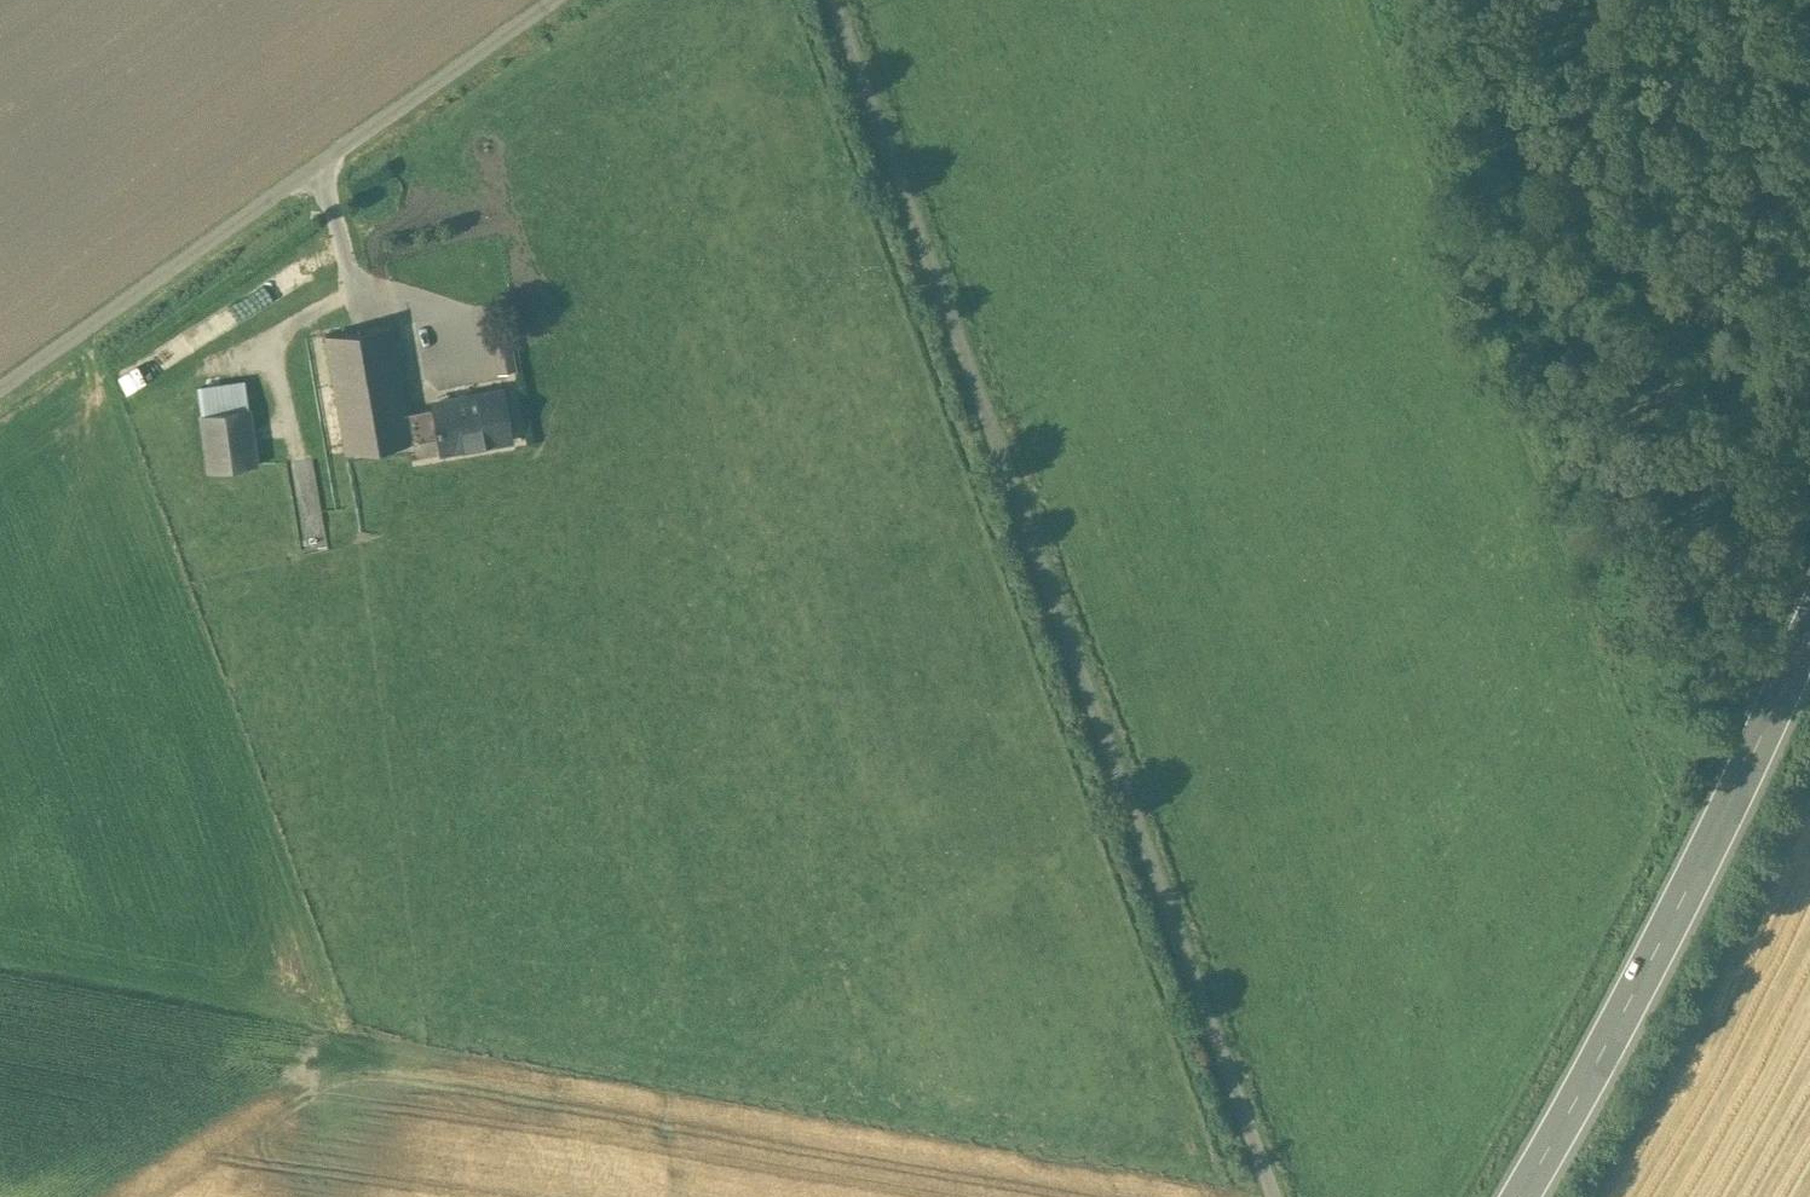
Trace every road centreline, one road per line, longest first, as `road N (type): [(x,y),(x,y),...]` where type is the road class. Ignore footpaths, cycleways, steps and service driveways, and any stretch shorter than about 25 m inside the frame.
road 1 (unclassified): [(833,0),(1275,1196)]
road 2 (unclassified): [(565,0),(0,391)]
road 3 (secondary): [(1521,1196),(1628,1003),(1809,627)]

